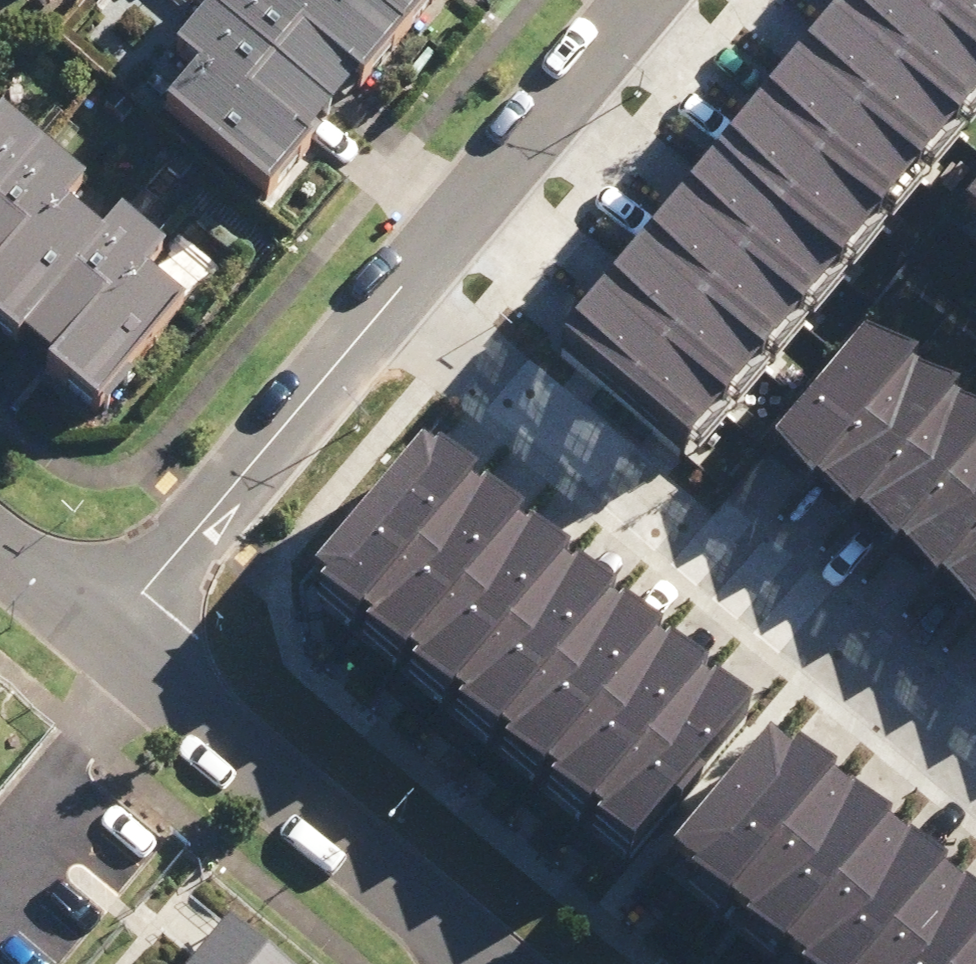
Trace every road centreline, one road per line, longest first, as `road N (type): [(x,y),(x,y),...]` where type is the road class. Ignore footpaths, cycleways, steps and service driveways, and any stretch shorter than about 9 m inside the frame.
road 1 (residential): [(411,277),(975,766)]
road 2 (residential): [(109,635),(483,963)]
road 3 (residential): [(109,635),(411,277)]
road 4 (residential): [(411,277),(643,0)]
road 5 (residential): [(0,544),(109,635)]

